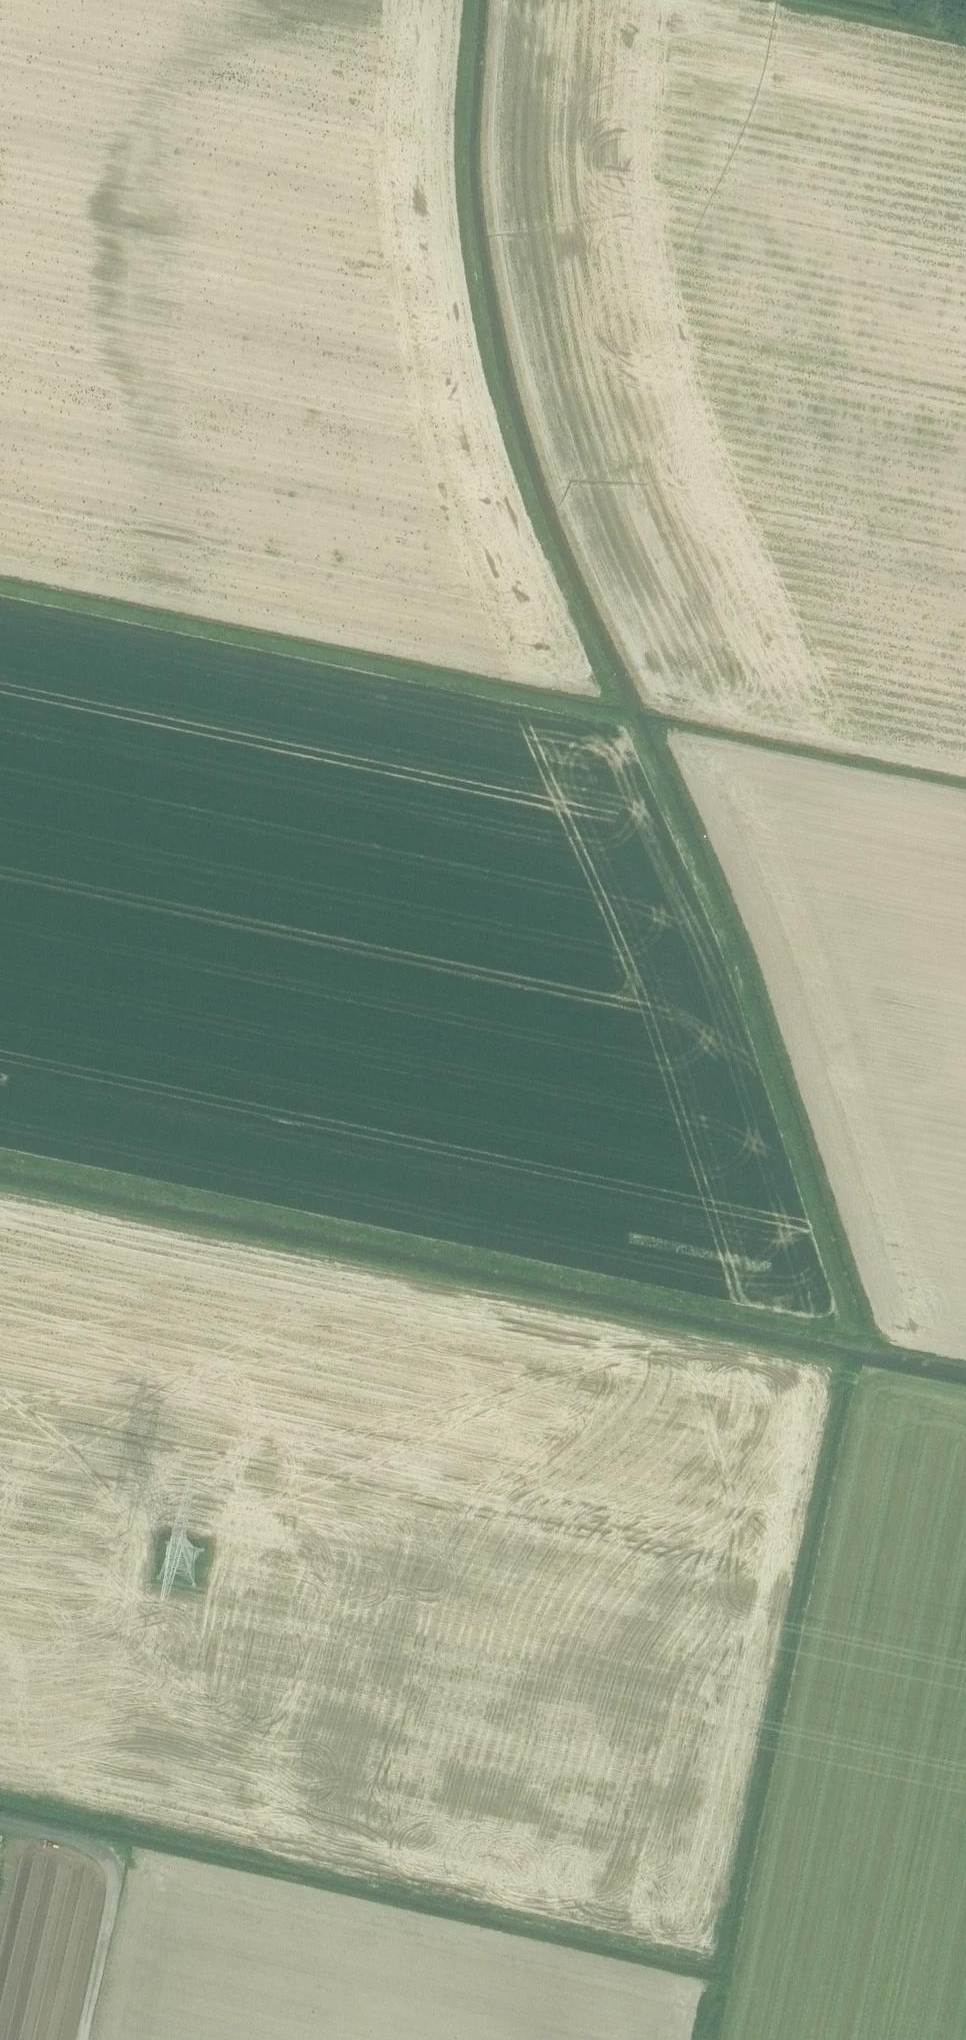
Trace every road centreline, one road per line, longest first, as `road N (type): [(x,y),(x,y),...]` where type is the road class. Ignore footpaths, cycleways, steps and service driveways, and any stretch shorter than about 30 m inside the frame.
road 1 (track): [(81,2039),(112,1886),(110,1862),(94,1845),(0,1820)]
road 2 (track): [(763,0),(965,44)]

